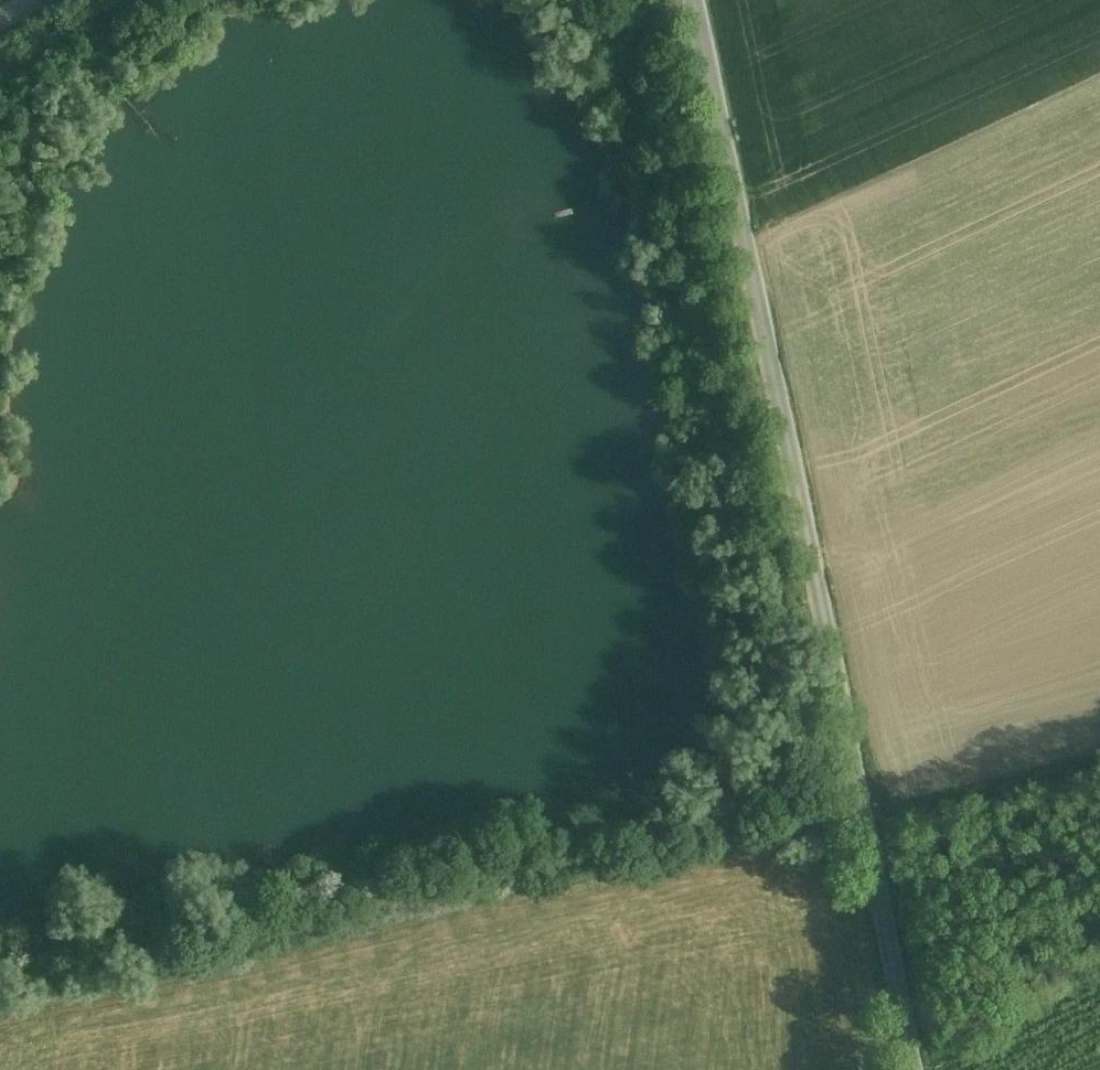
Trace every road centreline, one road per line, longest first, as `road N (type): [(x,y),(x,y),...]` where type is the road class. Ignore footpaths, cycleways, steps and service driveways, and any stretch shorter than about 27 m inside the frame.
road 1 (unclassified): [(917,1069),(697,0)]

